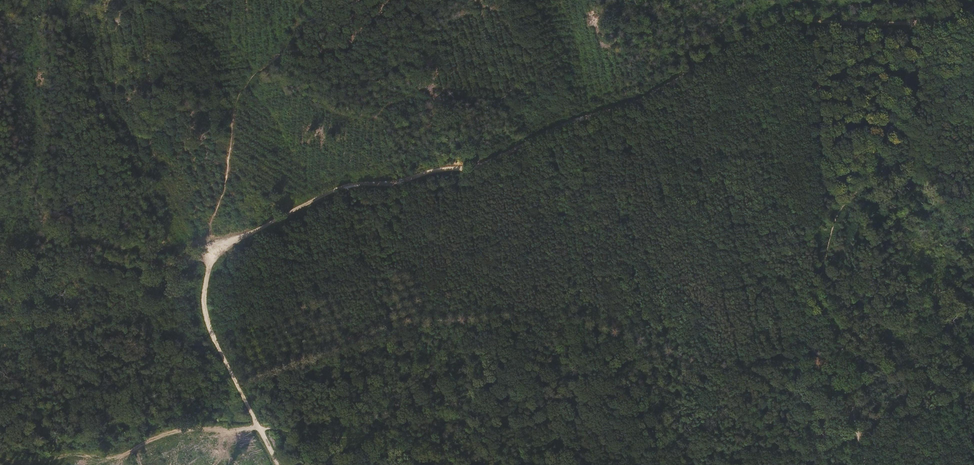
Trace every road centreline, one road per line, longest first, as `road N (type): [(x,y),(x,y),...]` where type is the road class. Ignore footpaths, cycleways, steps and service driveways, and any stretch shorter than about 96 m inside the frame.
road 1 (track): [(207,258),(329,192),(468,169),(627,104),(764,28),(810,20),(935,22)]
road 2 (track): [(863,464),(852,384),(819,290),(839,211),(866,180),(909,64),(935,22)]
road 3 (track): [(62,464),(109,460),(176,429),(233,425),(395,440),(444,464)]
road 4 (track): [(277,464),(204,318),(207,258)]
road 5 (track): [(0,253),(117,269),(207,258)]

